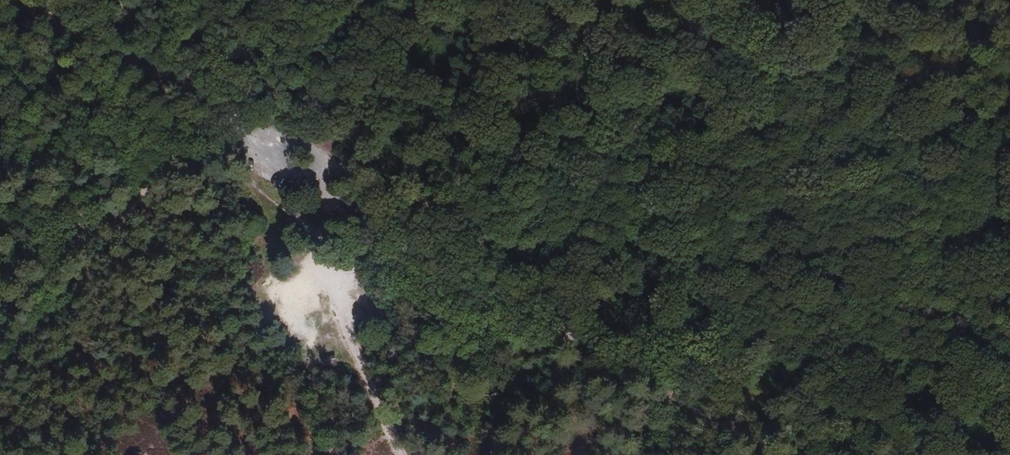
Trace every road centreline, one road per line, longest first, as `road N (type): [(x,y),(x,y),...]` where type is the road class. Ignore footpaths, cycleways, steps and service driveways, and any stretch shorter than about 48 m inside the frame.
road 1 (track): [(223,151),(315,221),(741,454)]
road 2 (track): [(349,181),(859,454)]
road 3 (unclassified): [(33,0),(349,181)]
road 4 (track): [(0,322),(108,233),(178,159),(206,160),(256,130)]
road 5 (track): [(315,221),(403,454)]

